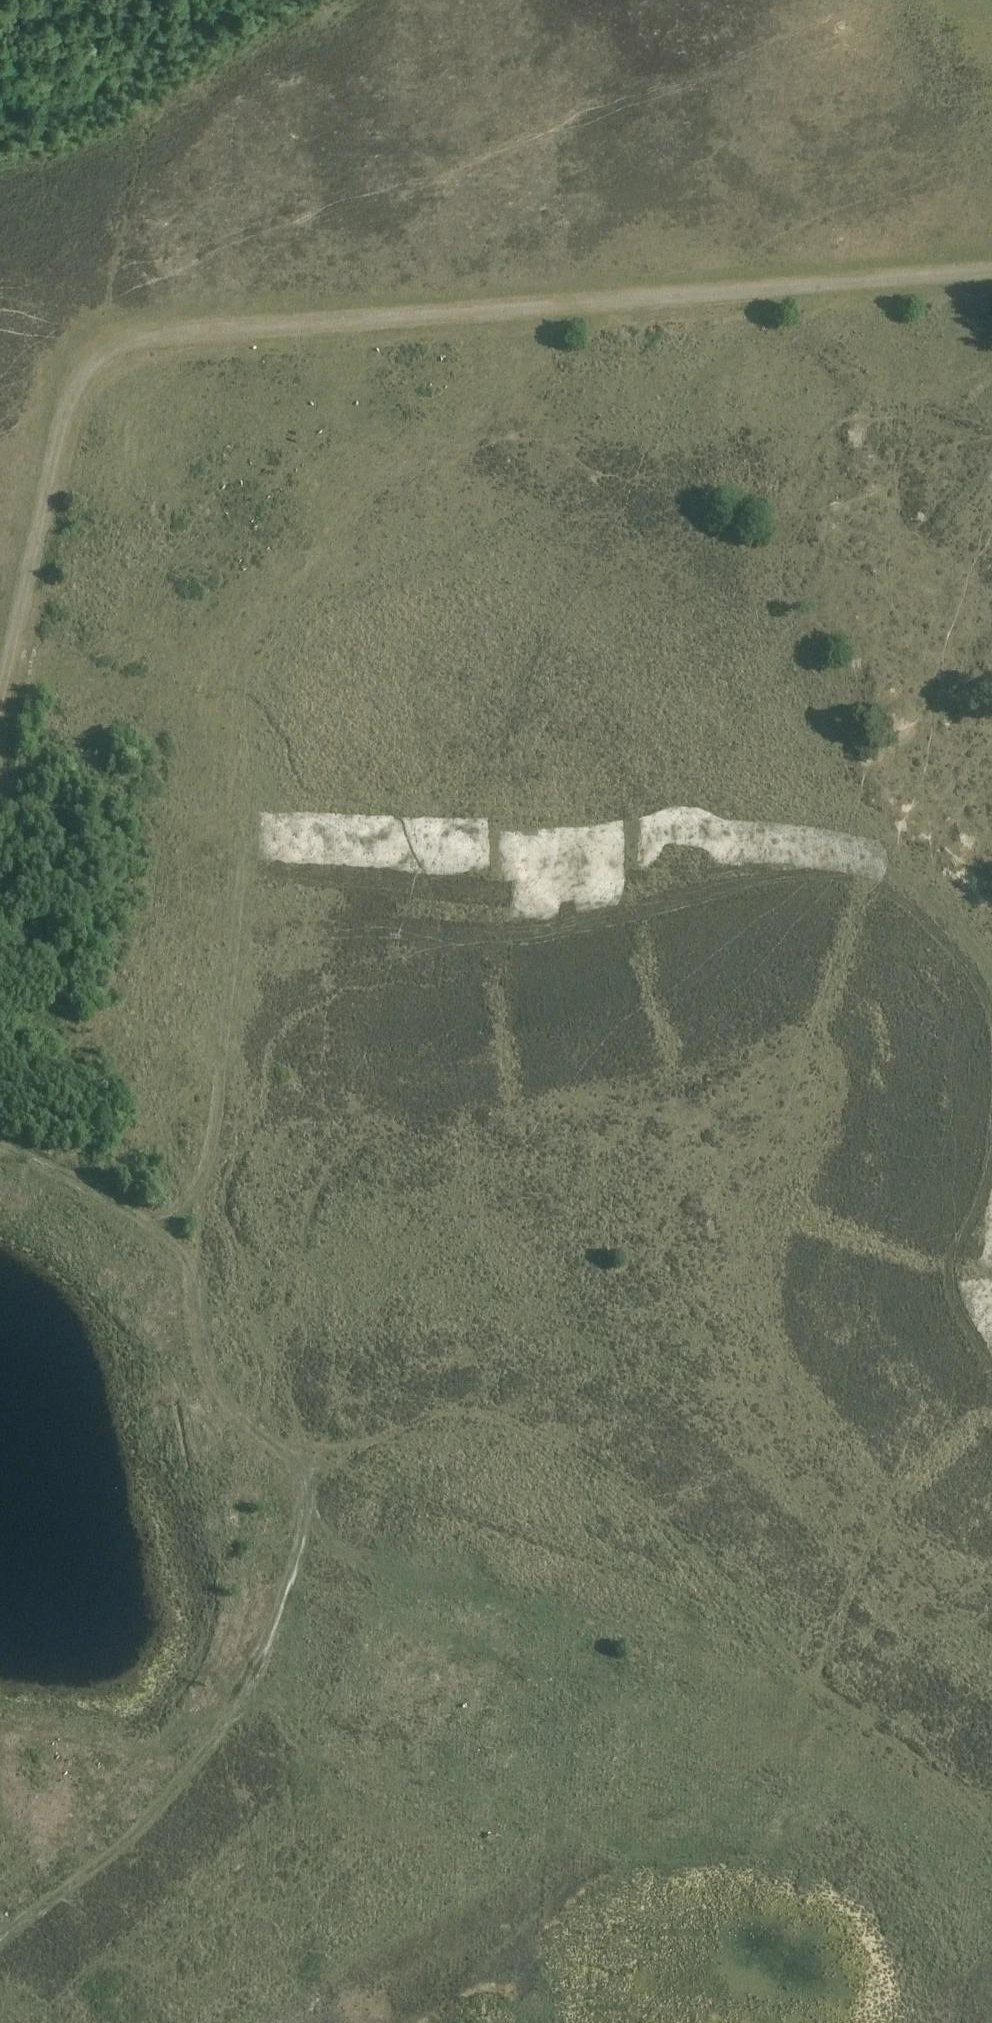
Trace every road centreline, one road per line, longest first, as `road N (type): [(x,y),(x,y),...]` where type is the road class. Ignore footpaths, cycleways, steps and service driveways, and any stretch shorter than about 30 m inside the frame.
road 1 (track): [(991,268),(109,347),(64,401),(0,709)]

